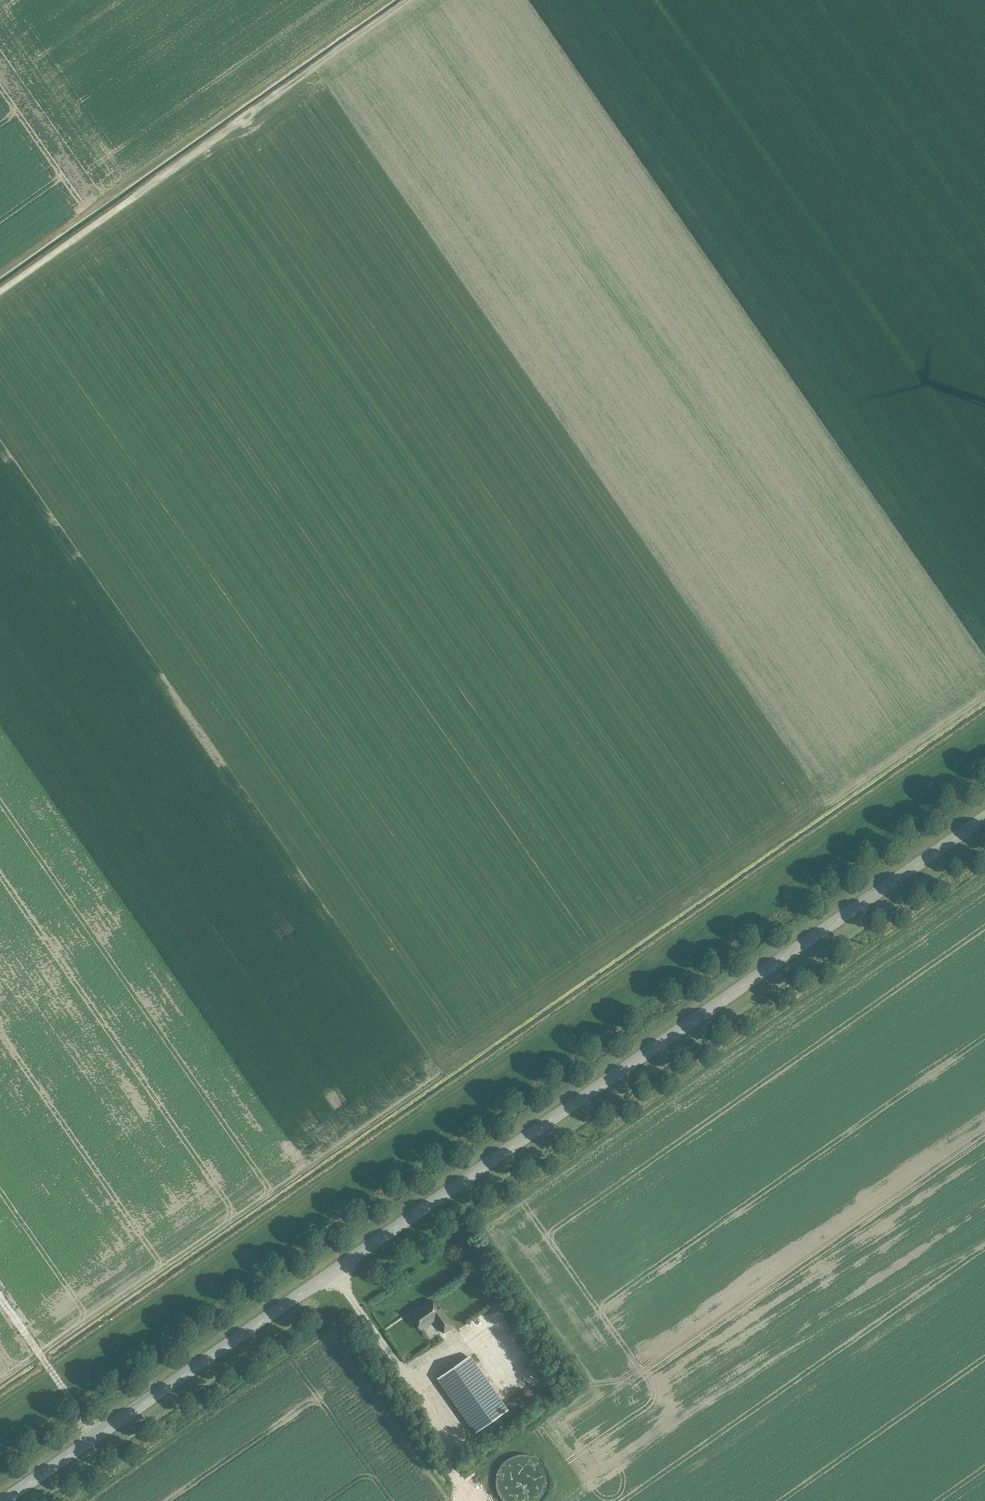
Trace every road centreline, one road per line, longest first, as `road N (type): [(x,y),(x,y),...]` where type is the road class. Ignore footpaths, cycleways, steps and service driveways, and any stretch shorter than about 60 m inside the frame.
road 1 (tertiary): [(5,1500),(984,816)]

